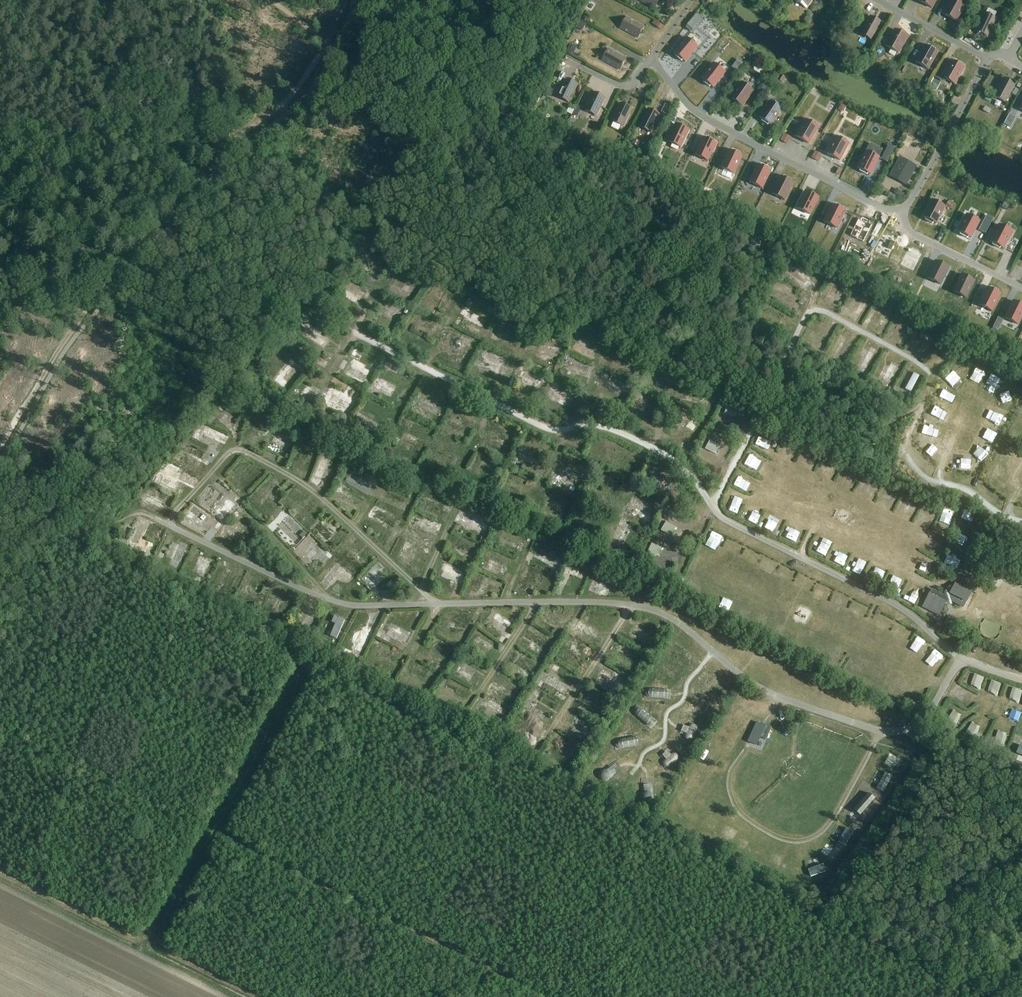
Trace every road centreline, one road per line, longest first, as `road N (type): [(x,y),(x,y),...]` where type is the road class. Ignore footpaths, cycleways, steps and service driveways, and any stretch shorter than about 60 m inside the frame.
road 1 (track): [(328,43),(293,96),(241,133),(71,332),(0,448)]
road 2 (track): [(773,384),(807,317),(826,313),(913,358)]
road 3 (track): [(632,607),(550,729)]
road 4 (track): [(710,506),(773,384)]

